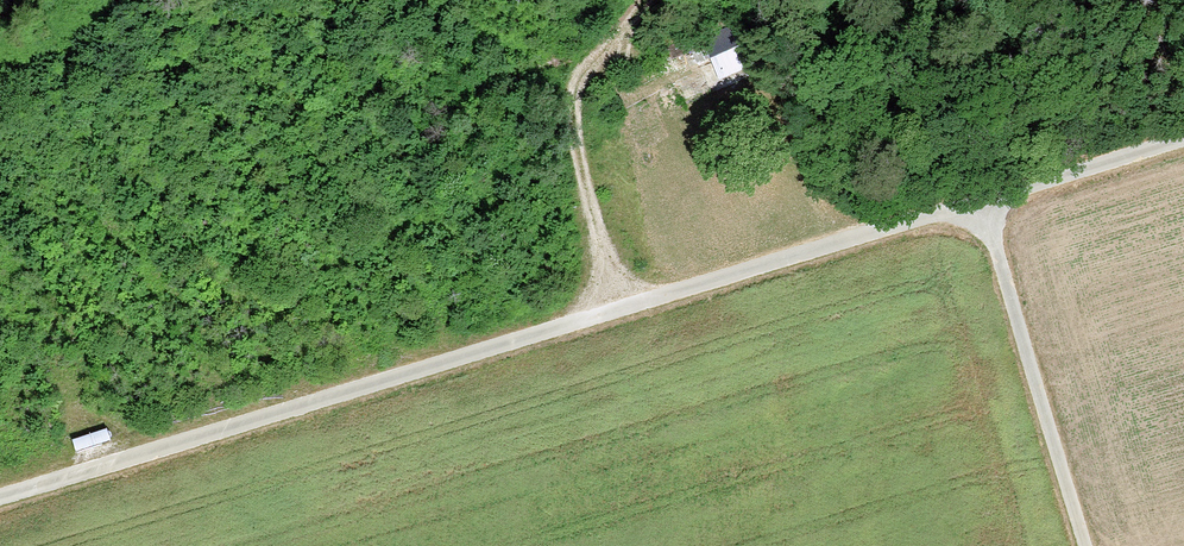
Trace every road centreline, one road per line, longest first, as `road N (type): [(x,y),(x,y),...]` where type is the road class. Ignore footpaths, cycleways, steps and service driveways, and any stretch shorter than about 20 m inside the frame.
road 1 (track): [(0,496),(1183,138)]
road 2 (track): [(1085,545),(980,200)]
road 3 (track): [(618,309),(584,196),(572,115),(588,63),(647,0)]

